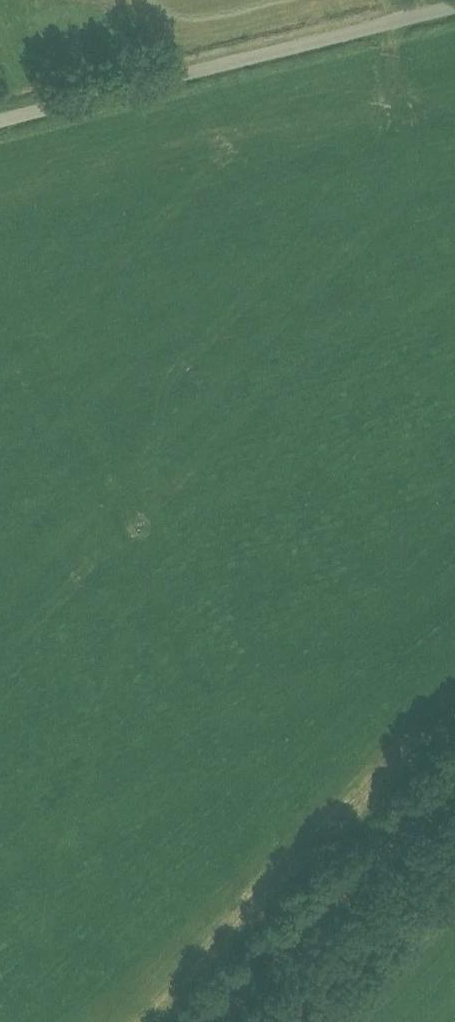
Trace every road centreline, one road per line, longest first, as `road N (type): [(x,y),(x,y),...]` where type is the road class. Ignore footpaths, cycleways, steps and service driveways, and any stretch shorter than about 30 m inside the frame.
road 1 (unclassified): [(0,122),(454,6)]
road 2 (unclassified): [(218,1021),(454,783)]

